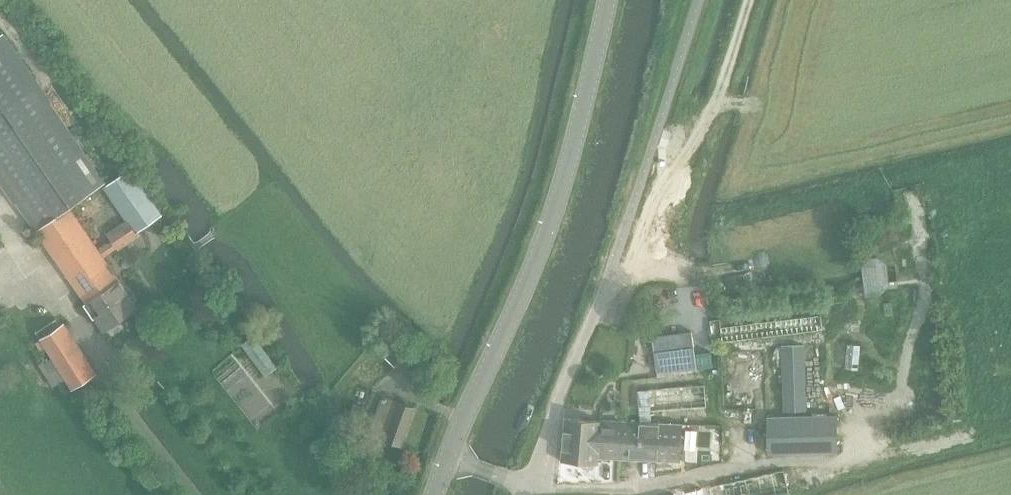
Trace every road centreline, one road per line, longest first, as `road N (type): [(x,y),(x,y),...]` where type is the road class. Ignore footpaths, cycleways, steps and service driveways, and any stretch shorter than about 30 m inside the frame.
road 1 (secondary): [(437,494),(546,243),(608,0)]
road 2 (track): [(748,0),(672,244),(655,267),(601,298)]

